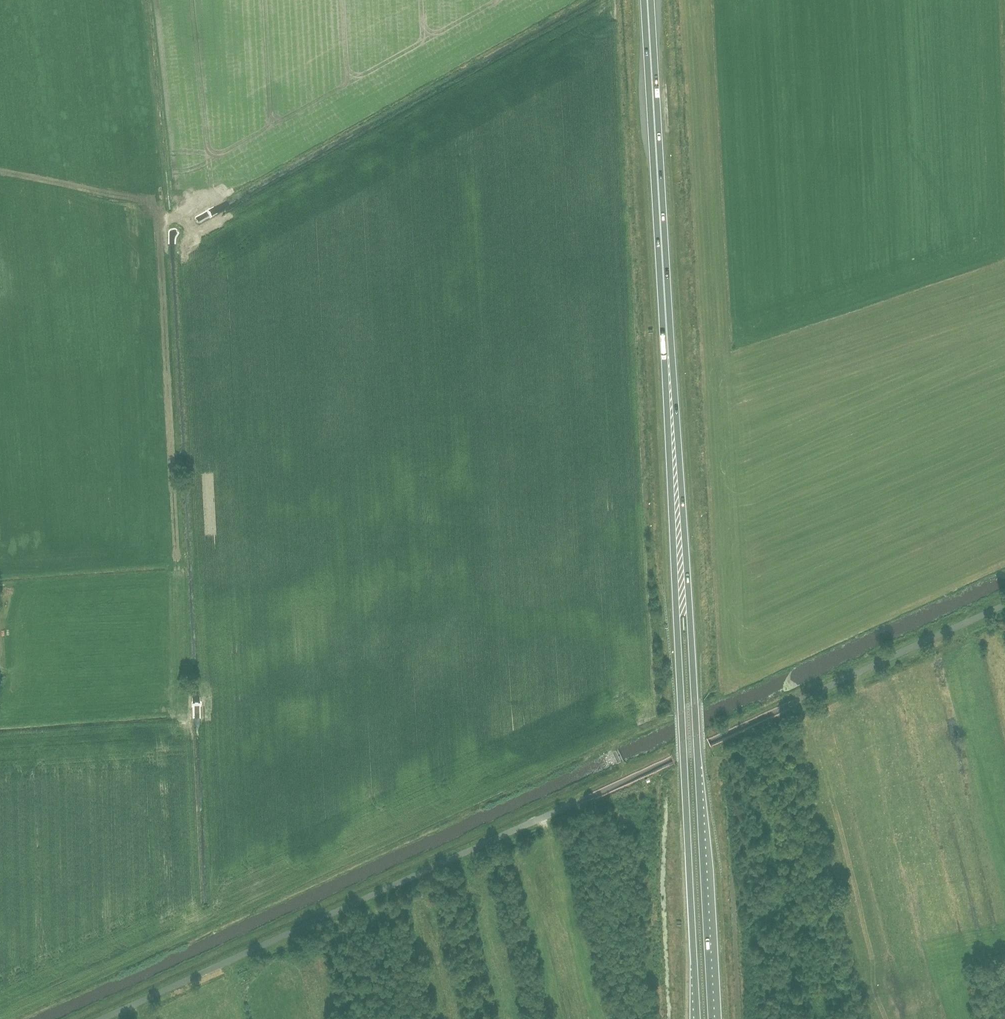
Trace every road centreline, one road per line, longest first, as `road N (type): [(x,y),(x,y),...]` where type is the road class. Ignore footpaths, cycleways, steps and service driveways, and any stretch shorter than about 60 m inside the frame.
road 1 (track): [(105,1018),(673,760)]
road 2 (trunk): [(712,1018),(677,508)]
road 3 (trunk): [(677,508),(697,1018)]
road 4 (trunk): [(677,508),(648,0)]
road 5 (track): [(710,743),(1004,604)]

